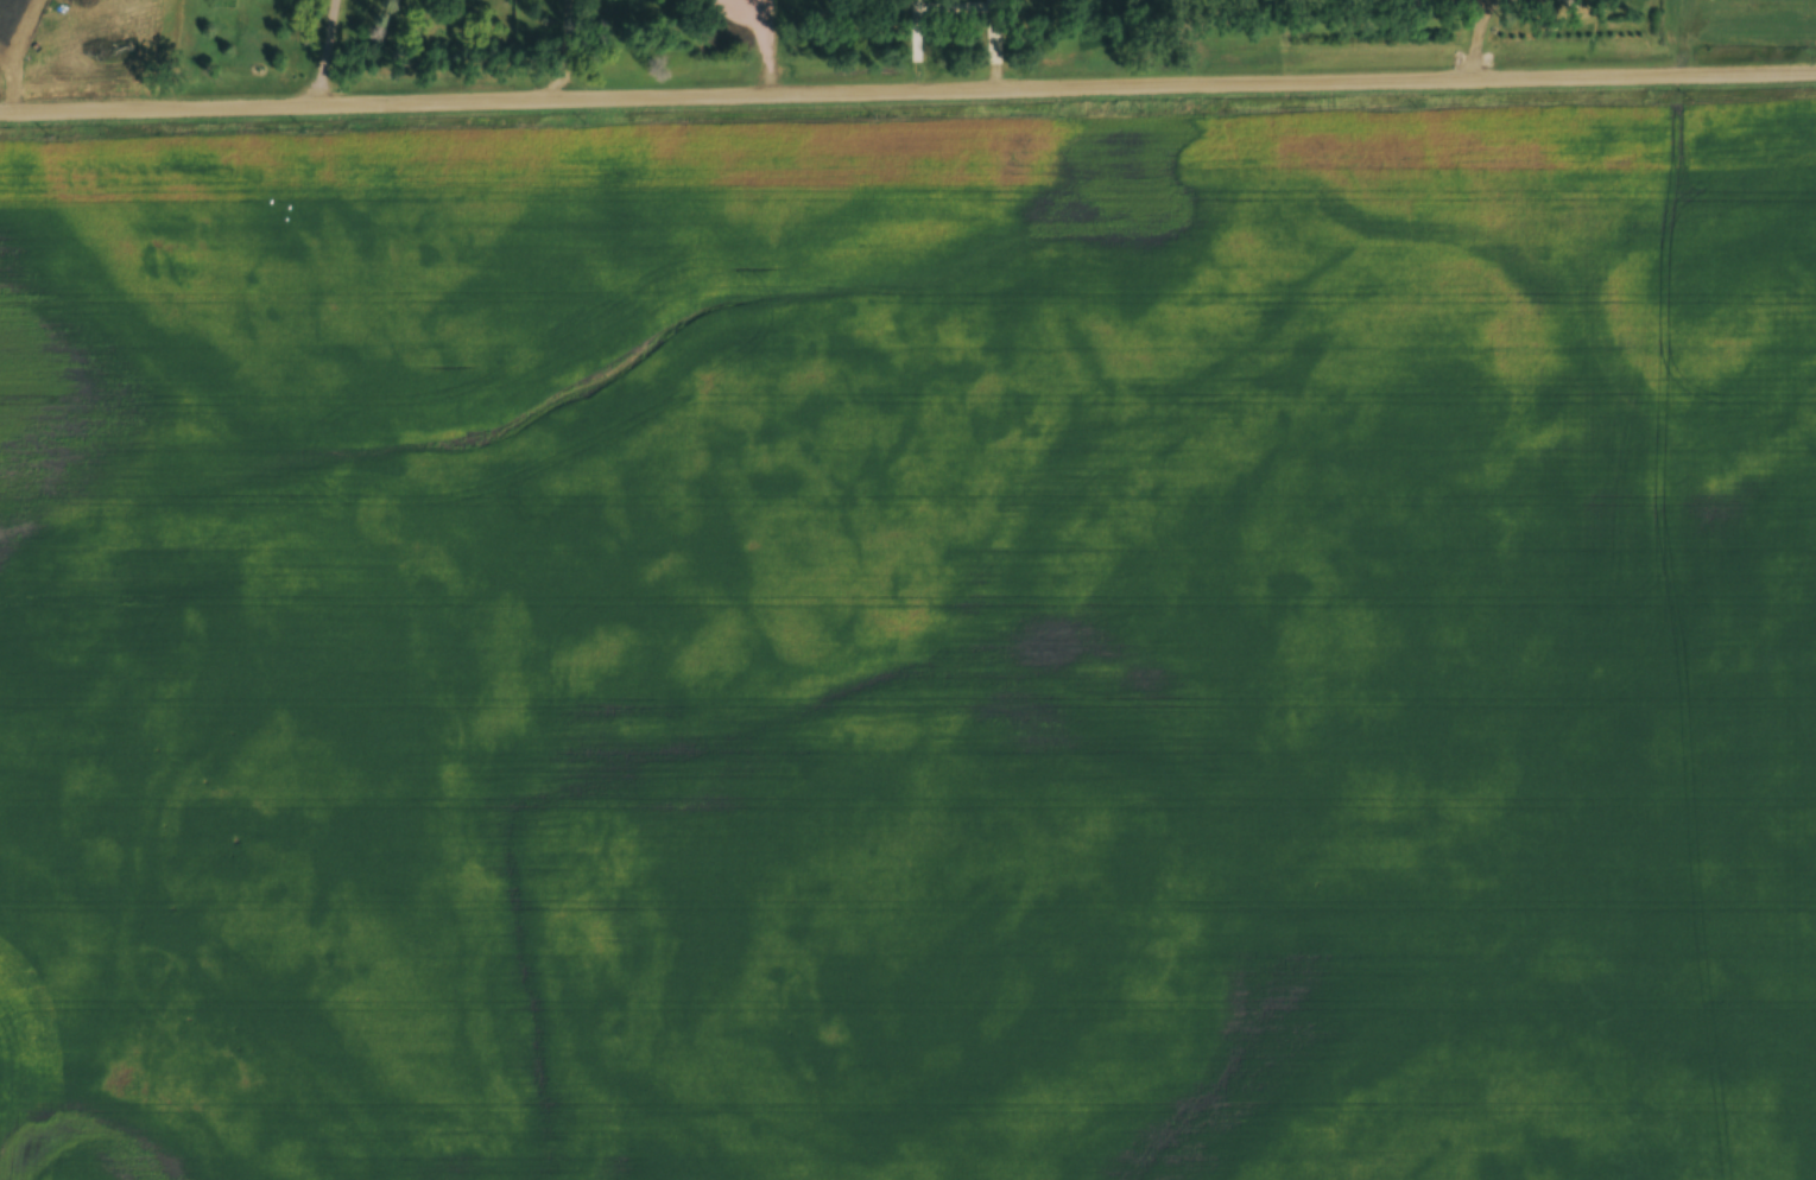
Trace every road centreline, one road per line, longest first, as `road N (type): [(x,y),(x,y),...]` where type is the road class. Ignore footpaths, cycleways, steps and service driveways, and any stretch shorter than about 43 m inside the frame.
road 1 (residential): [(0,108),(1815,70)]

